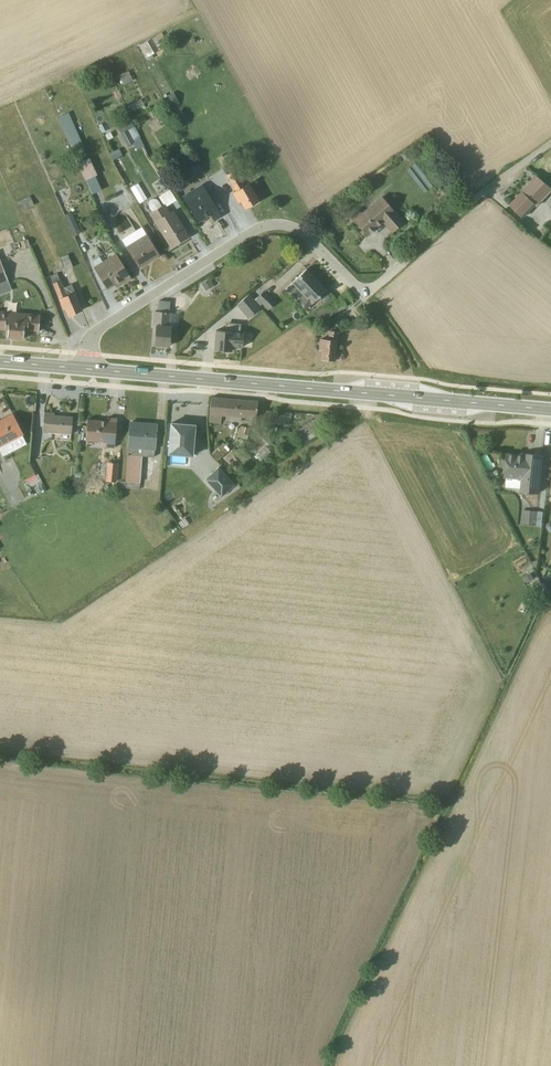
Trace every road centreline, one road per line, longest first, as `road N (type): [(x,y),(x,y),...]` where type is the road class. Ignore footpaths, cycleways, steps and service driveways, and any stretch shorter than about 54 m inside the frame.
road 1 (unclassified): [(362,297),(295,228),(255,229),(104,324),(90,338),(87,370)]
road 2 (primary): [(87,370),(411,398)]
road 3 (unclassified): [(362,297),(550,144)]

